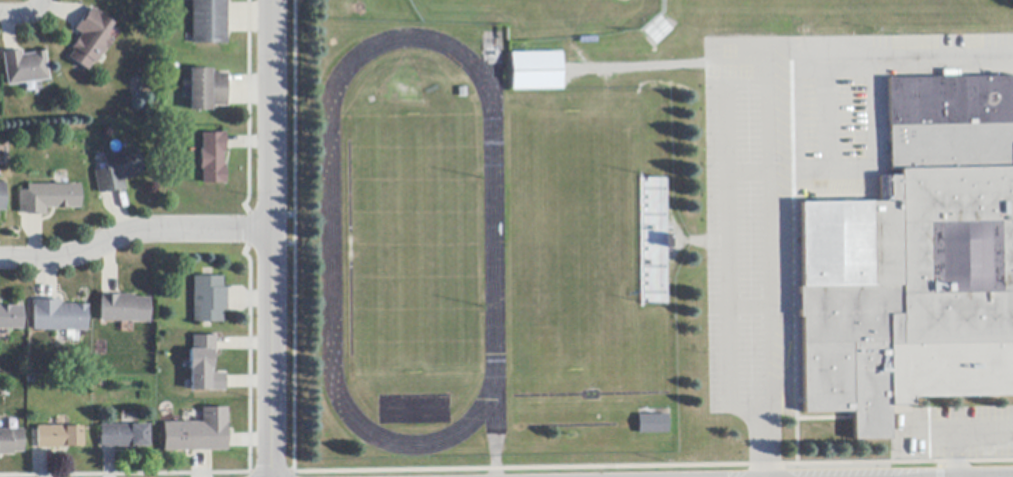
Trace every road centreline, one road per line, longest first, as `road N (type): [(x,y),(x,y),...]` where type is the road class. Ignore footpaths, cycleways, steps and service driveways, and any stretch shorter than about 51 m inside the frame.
road 1 (residential): [(269,476),(271,0)]
road 2 (residential): [(0,258),(57,258),(139,230),(270,232)]

